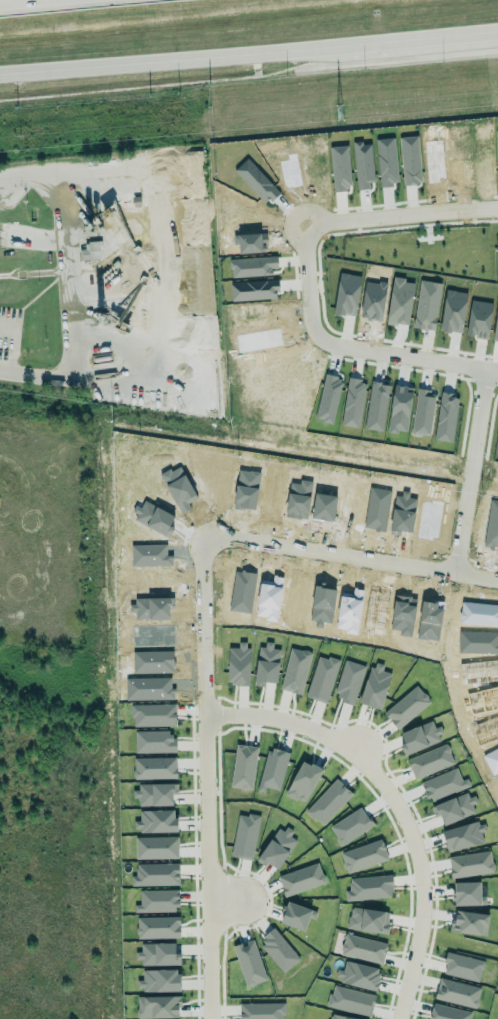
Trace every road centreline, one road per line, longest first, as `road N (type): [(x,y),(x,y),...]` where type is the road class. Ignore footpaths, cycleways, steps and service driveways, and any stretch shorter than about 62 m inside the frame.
road 1 (residential): [(398,1018),(421,904),(418,859),(399,809),(334,741),(276,720),(232,716),(206,718),(210,1018)]
road 2 (secondary): [(0,72),(497,24)]
road 3 (residential): [(497,370),(321,340),(310,318),(302,223),(497,208)]
road 4 (residential): [(497,581),(345,552),(214,539),(198,558),(206,718)]
road 5 (residential): [(457,573),(492,369)]

